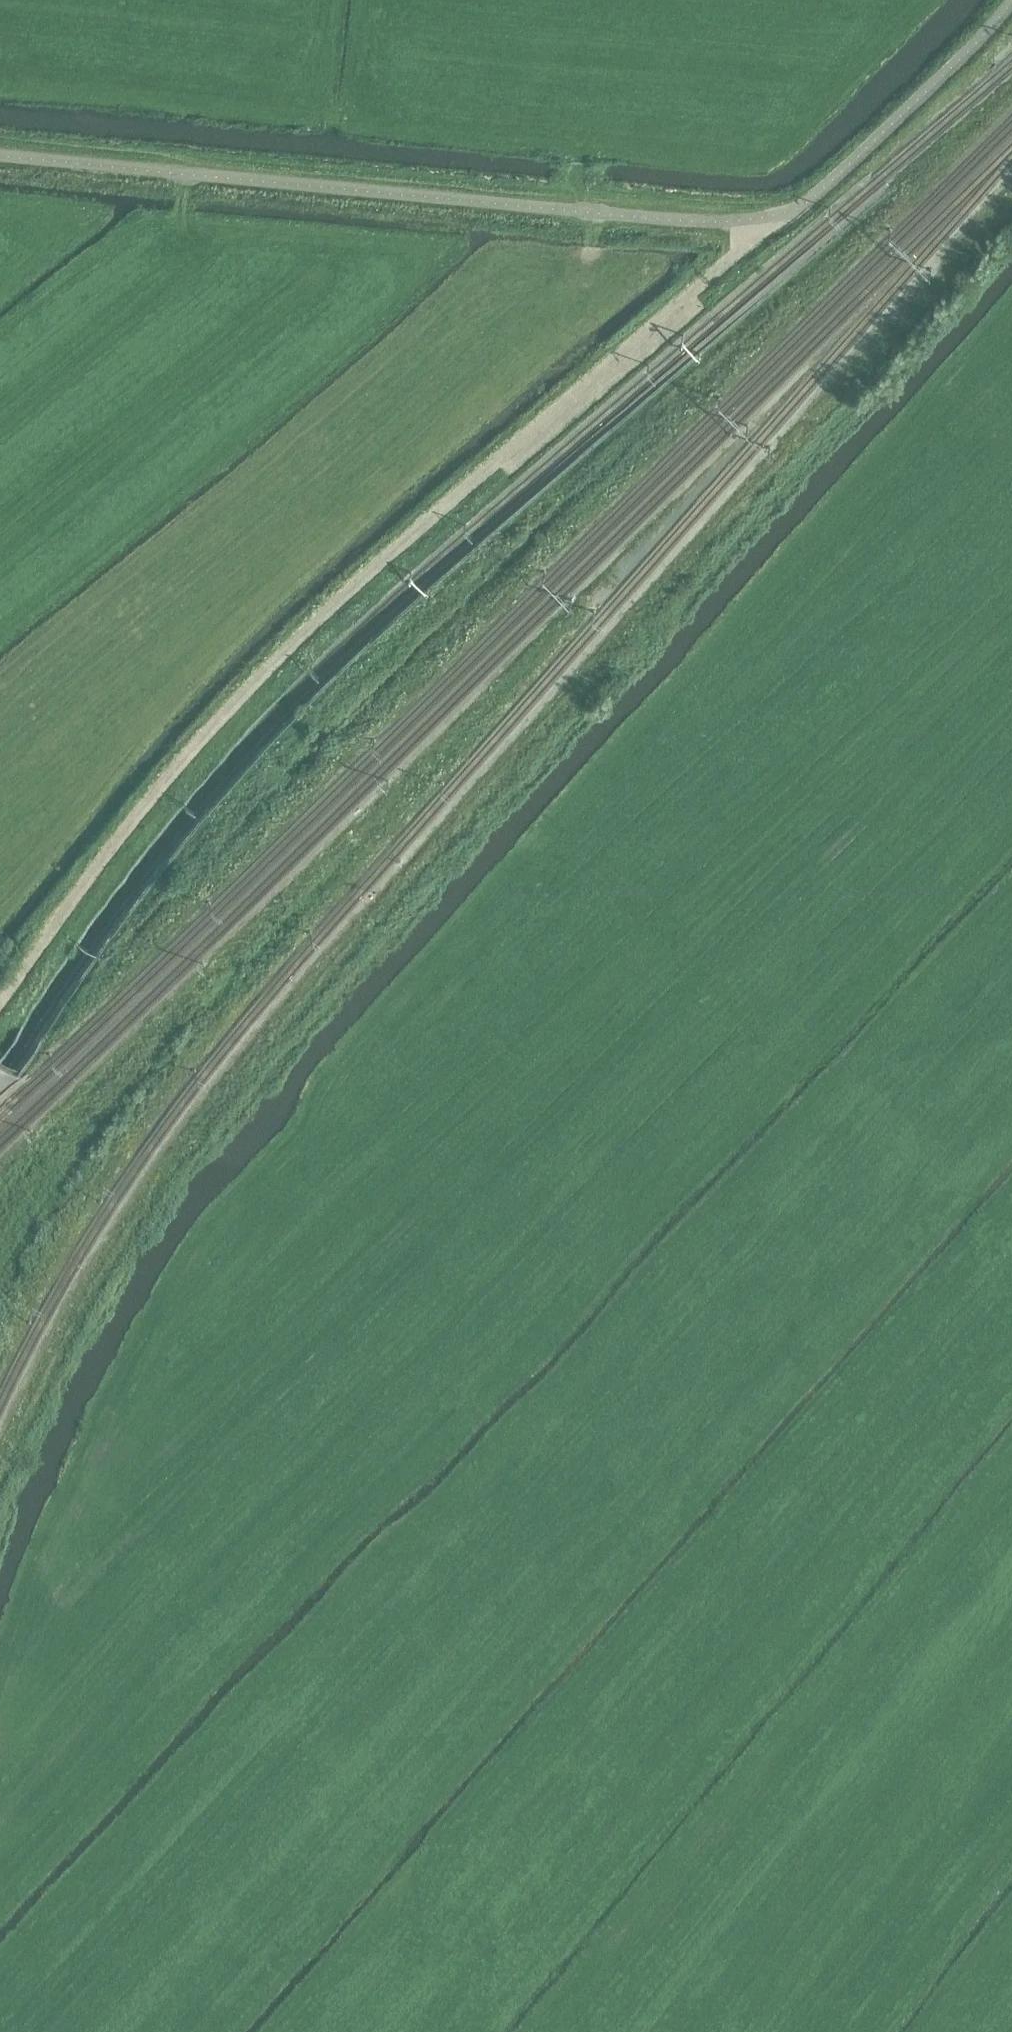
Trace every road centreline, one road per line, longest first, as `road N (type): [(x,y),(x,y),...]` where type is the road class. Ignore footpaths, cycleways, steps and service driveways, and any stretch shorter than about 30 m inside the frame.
road 1 (unclassified): [(1011,0),(801,207),(756,219),(625,215),(0,155)]

